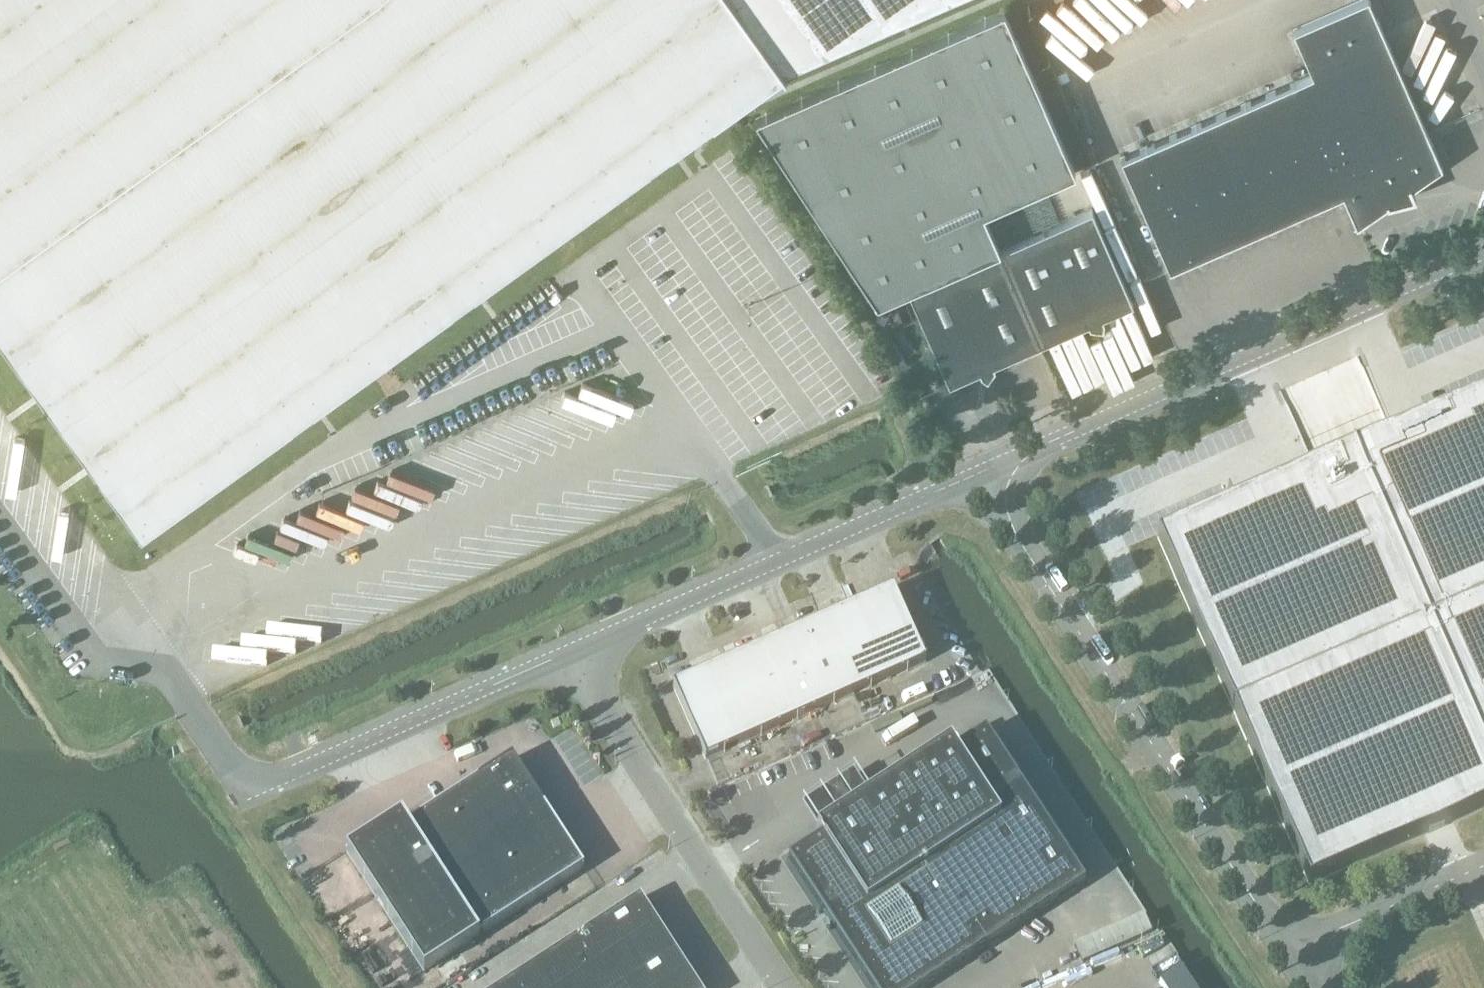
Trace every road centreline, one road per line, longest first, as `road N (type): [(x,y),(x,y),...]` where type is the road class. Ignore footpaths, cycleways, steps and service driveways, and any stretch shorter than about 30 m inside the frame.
road 1 (unclassified): [(574,648),(277,778),(249,778),(237,773),(158,670),(84,655),(0,542)]
road 2 (unclassified): [(1288,954),(980,469)]
road 3 (unclassified): [(980,469),(1483,254)]
road 4 (unclassified): [(574,648),(980,469)]
road 5 (unclassified): [(783,987),(574,648)]
road 6 (unclassified): [(1288,954),(1483,866)]

